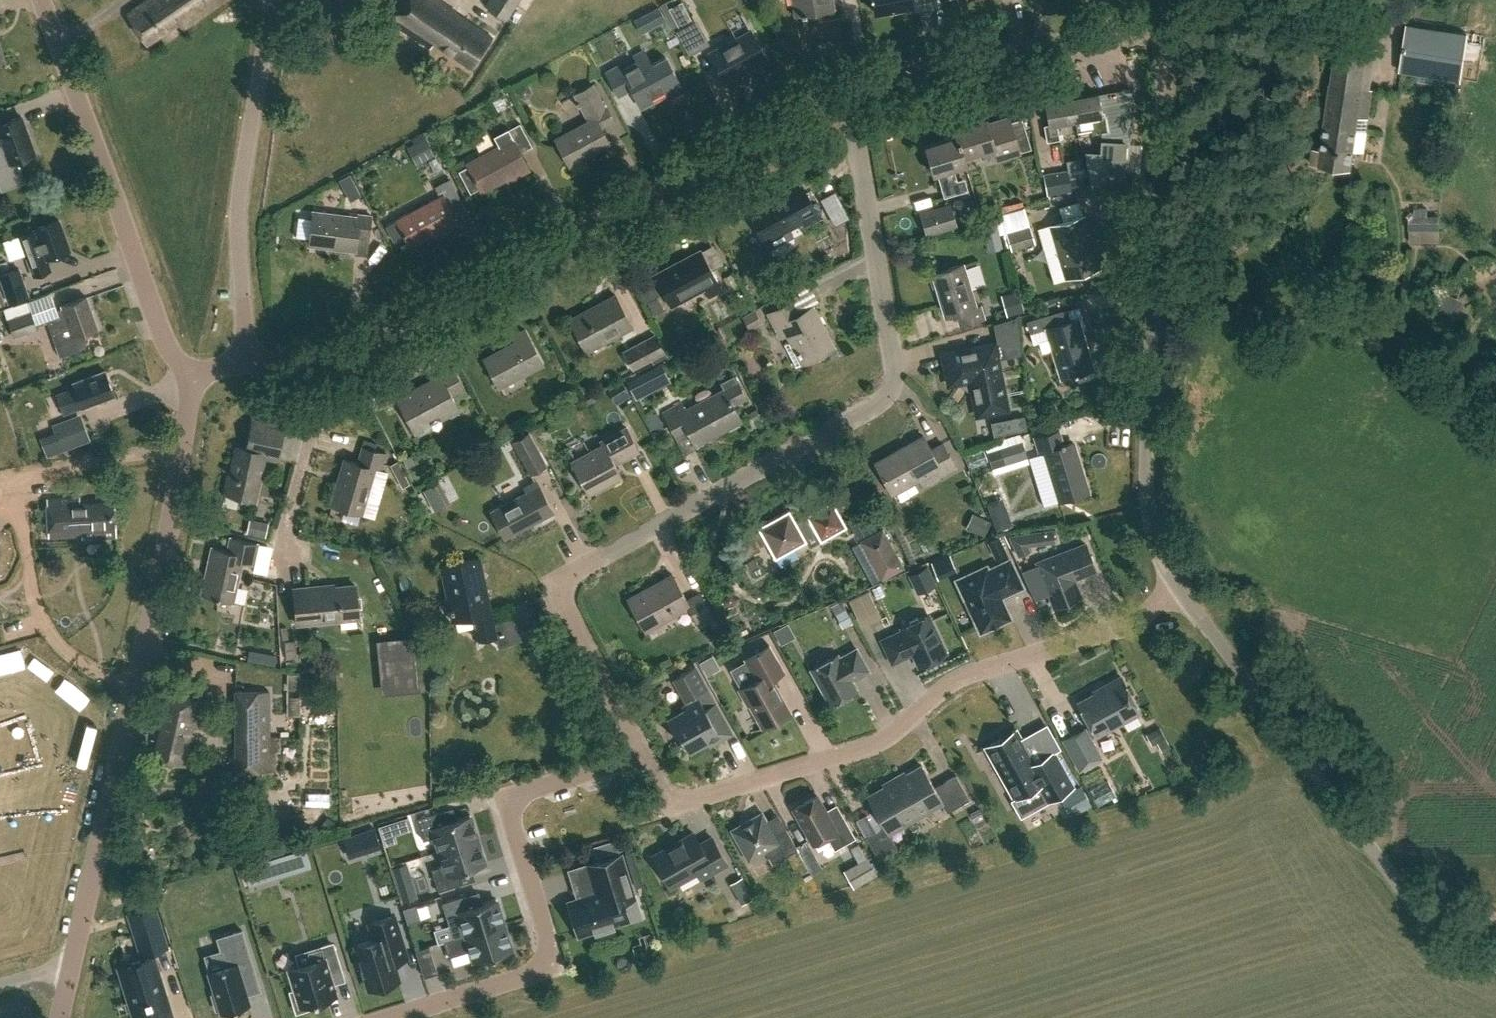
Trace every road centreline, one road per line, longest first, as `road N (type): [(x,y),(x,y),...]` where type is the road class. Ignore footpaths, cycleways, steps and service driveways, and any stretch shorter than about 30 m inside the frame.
road 1 (residential): [(639,753),(565,603),(564,582),(582,564),(878,404),(895,386),(847,88)]
road 2 (residential): [(639,753),(669,801),(695,800),(890,739),(952,682),(1135,623),(1177,581)]
road 3 (residential): [(305,369),(847,88)]
road 4 (tertiary): [(70,974),(187,413),(187,382)]
road 5 (unclassified): [(1177,581),(1154,534),(1147,476),(1168,25)]
road 6 (unclassified): [(1495,967),(1406,898),(1177,581)]
road 7 (residential): [(399,1017),(539,972),(550,948),(513,826),(523,793),(639,753)]
road 8 (tertiary): [(187,382),(150,306),(40,0)]
road 9 (unclassified): [(248,359),(240,204),(274,0)]
road 10 (residential): [(847,88),(880,74),(1168,25)]
road 11 (residential): [(287,555),(285,534),(309,438),(305,369)]

